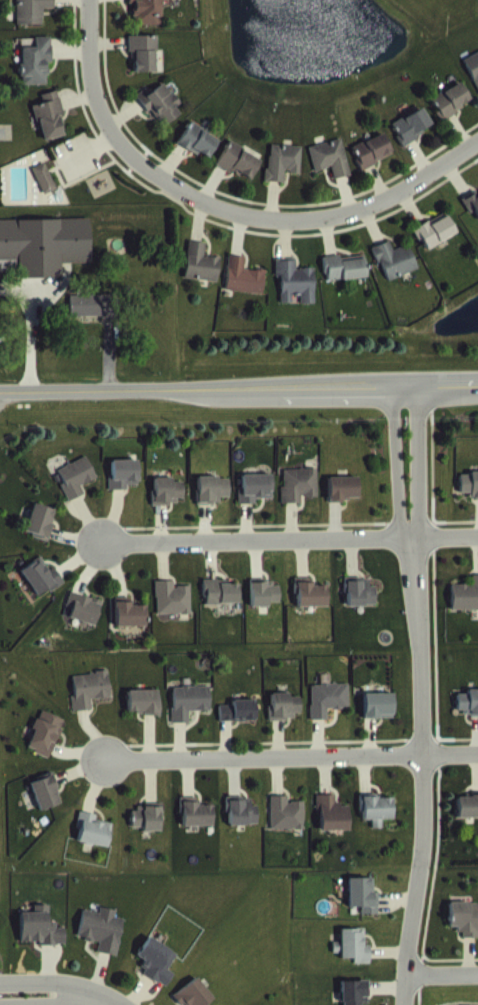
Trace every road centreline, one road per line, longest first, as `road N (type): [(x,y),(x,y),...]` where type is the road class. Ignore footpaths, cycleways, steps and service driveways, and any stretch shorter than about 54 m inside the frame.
road 1 (residential): [(407,1004),(423,817),(413,384)]
road 2 (secondary): [(477,382),(0,388)]
road 3 (residential): [(98,543),(477,536)]
road 4 (residential): [(102,759),(477,752)]
road 5 (residential): [(94,0),(102,110),(140,166),(246,215),(321,216)]
road 6 (residential): [(321,216),(367,205),(477,140)]

